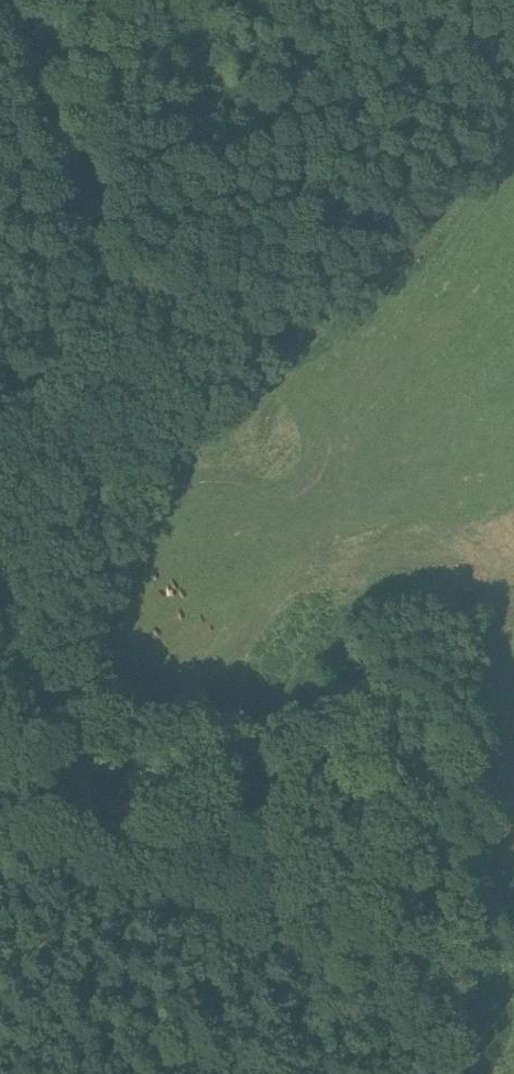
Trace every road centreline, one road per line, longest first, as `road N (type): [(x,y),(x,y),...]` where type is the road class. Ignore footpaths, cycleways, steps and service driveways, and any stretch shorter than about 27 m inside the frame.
road 1 (track): [(37,54),(96,220),(108,319),(74,563),(39,660),(0,668)]

